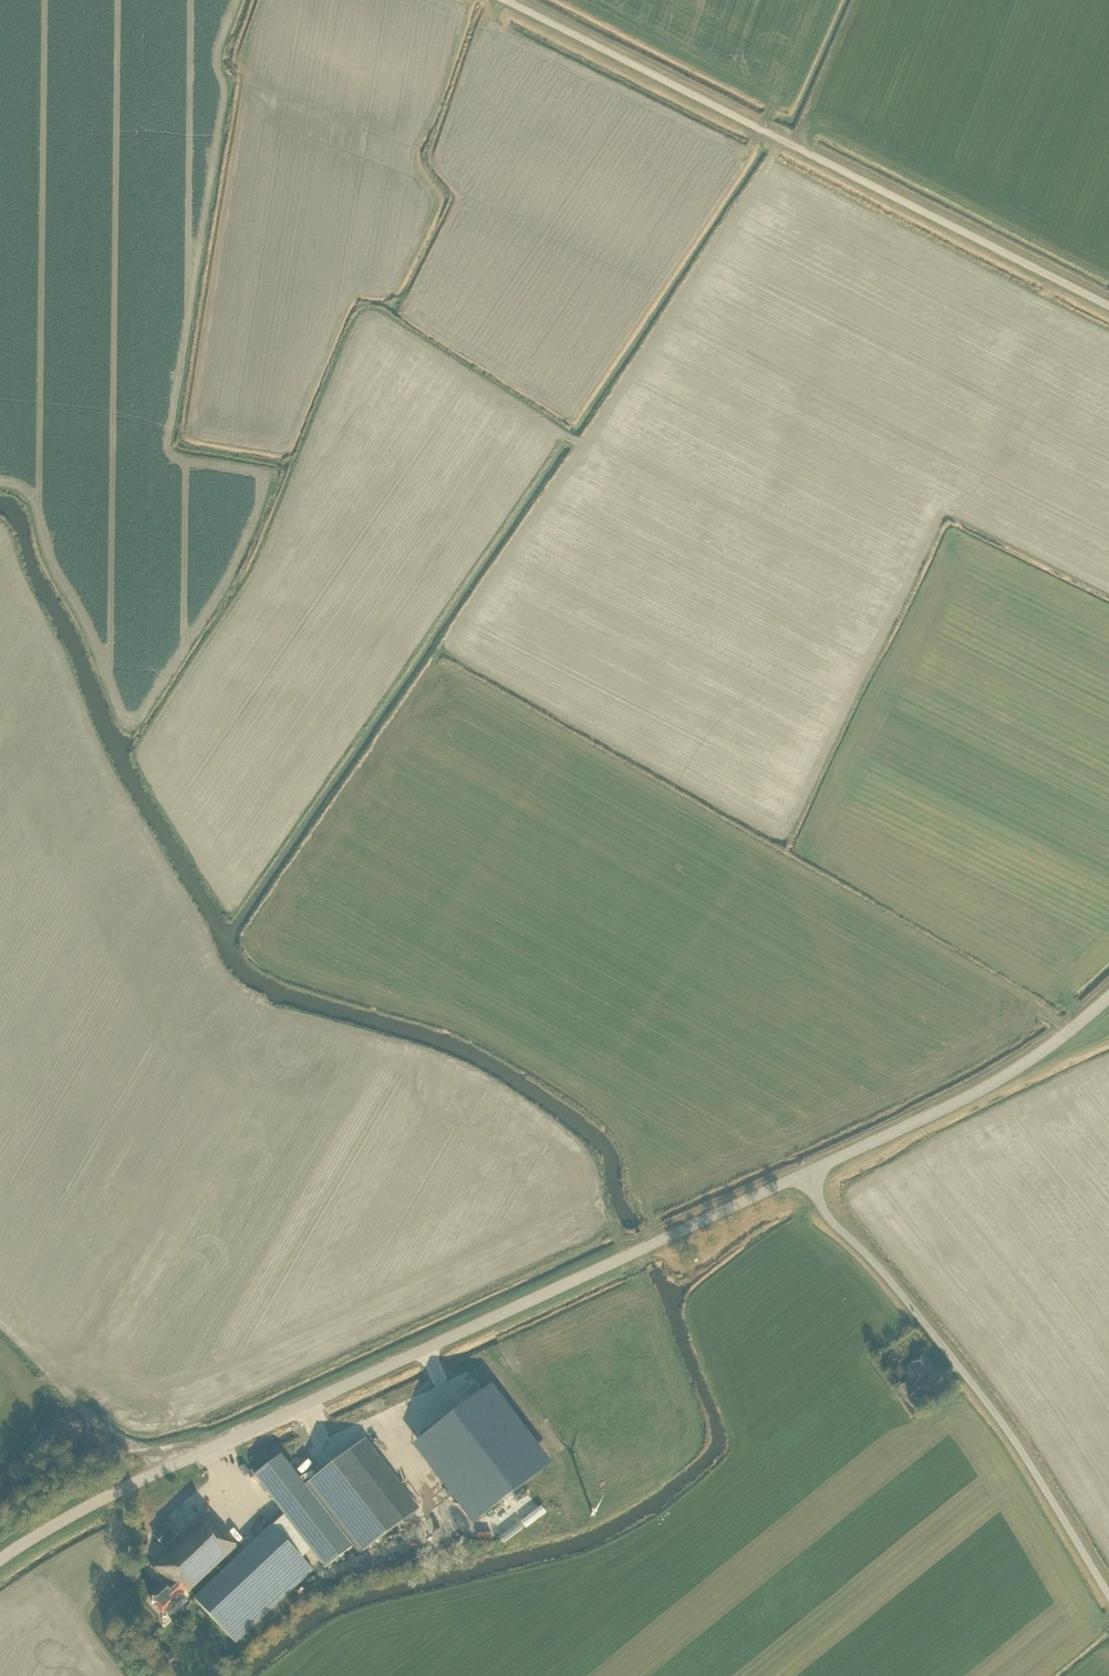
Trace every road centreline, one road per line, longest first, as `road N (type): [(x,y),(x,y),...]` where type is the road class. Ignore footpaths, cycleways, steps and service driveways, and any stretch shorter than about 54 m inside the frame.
road 1 (tertiary): [(0,1561),(104,1499),(807,1173)]
road 2 (unclassified): [(1108,307),(504,0)]
road 3 (unclassified): [(1108,1593),(1024,1454),(876,1265),(828,1218),(807,1173)]
road 4 (tertiary): [(807,1173),(1013,1073),(1108,999)]
road 5 (track): [(158,1474),(0,1321)]

